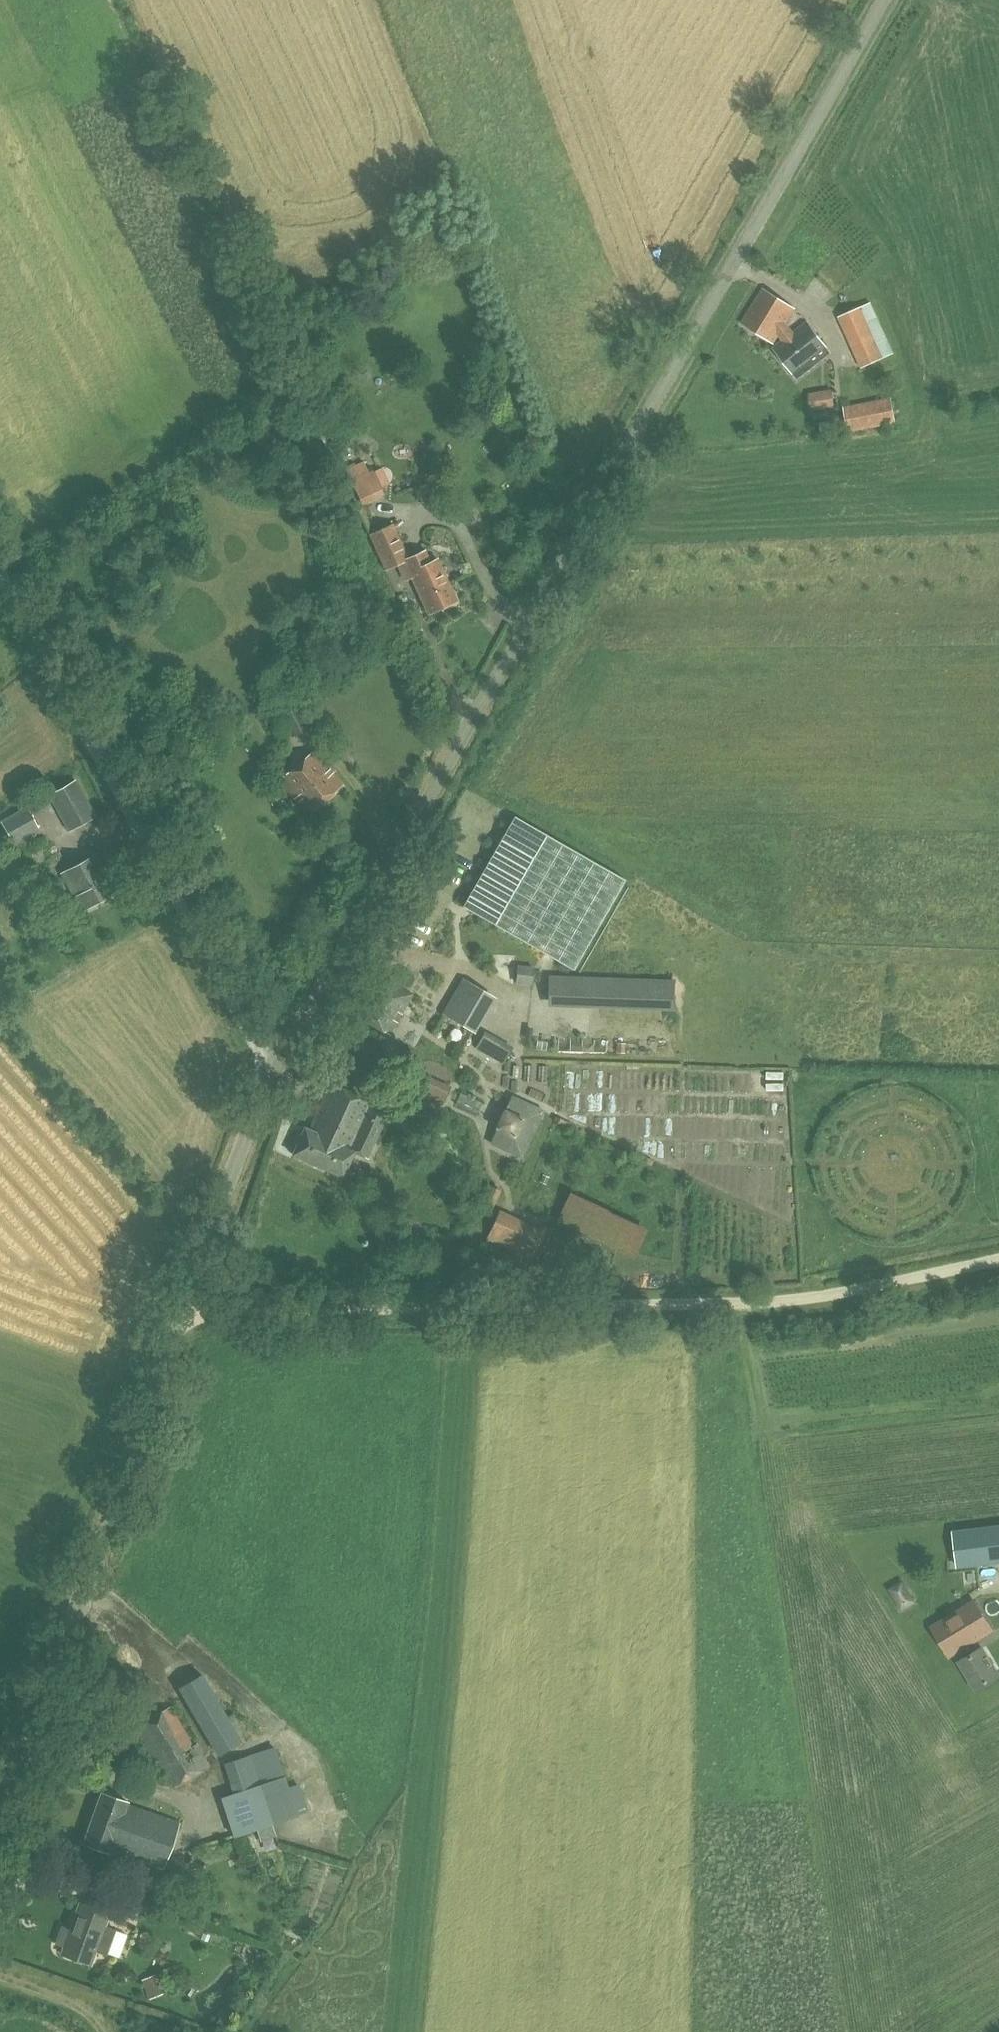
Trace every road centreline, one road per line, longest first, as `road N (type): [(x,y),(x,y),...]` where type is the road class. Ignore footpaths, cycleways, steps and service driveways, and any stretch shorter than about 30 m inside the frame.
road 1 (unclassified): [(272,1078),(880,0)]
road 2 (track): [(183,1302),(760,1300),(998,1260)]
road 3 (unclassified): [(0,1817),(183,1302),(272,1078)]
road 4 (unclassified): [(272,1078),(0,583)]

